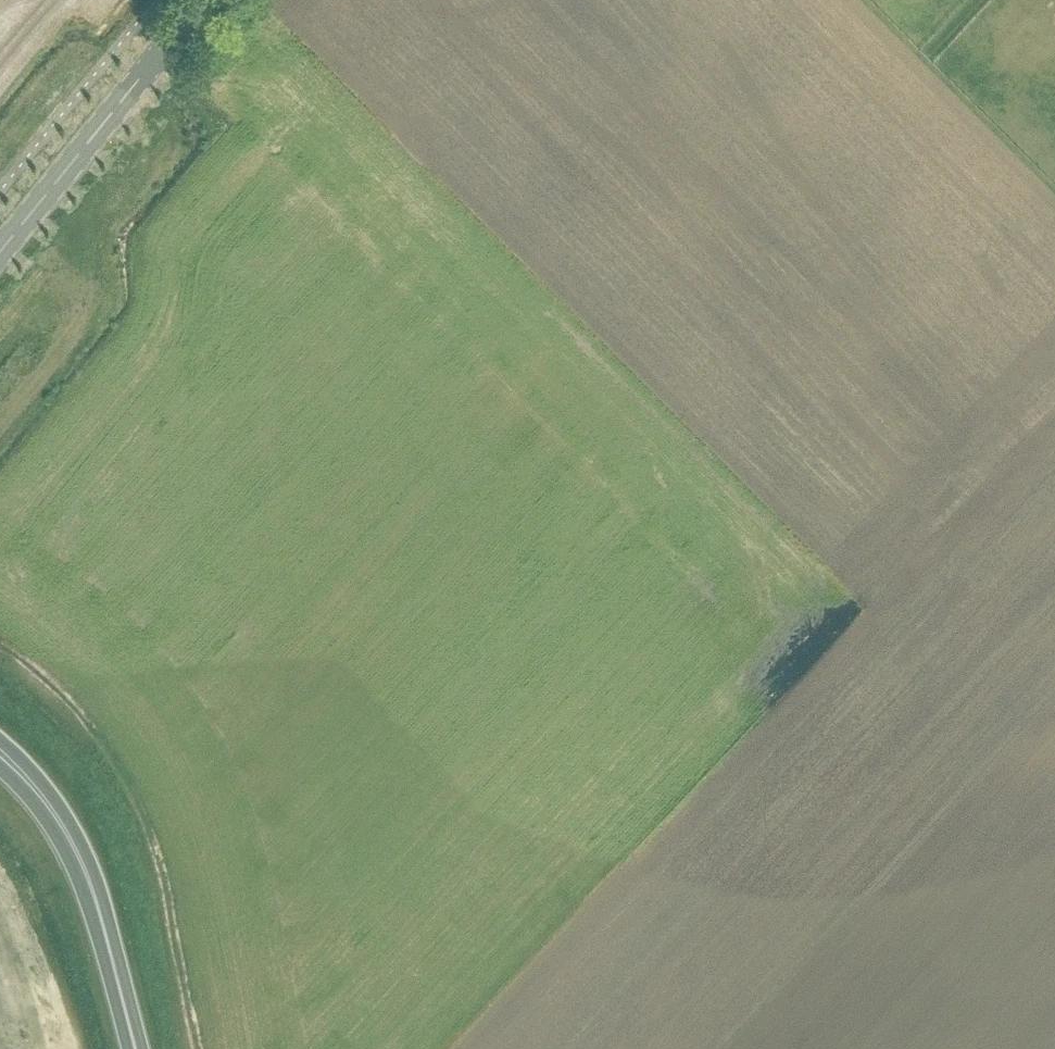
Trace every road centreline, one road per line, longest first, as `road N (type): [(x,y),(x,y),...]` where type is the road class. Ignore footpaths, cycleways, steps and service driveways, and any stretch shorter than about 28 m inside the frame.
road 1 (secondary): [(131,1048),(80,859),(37,789),(0,756)]
road 2 (tertiary): [(0,245),(201,0)]

